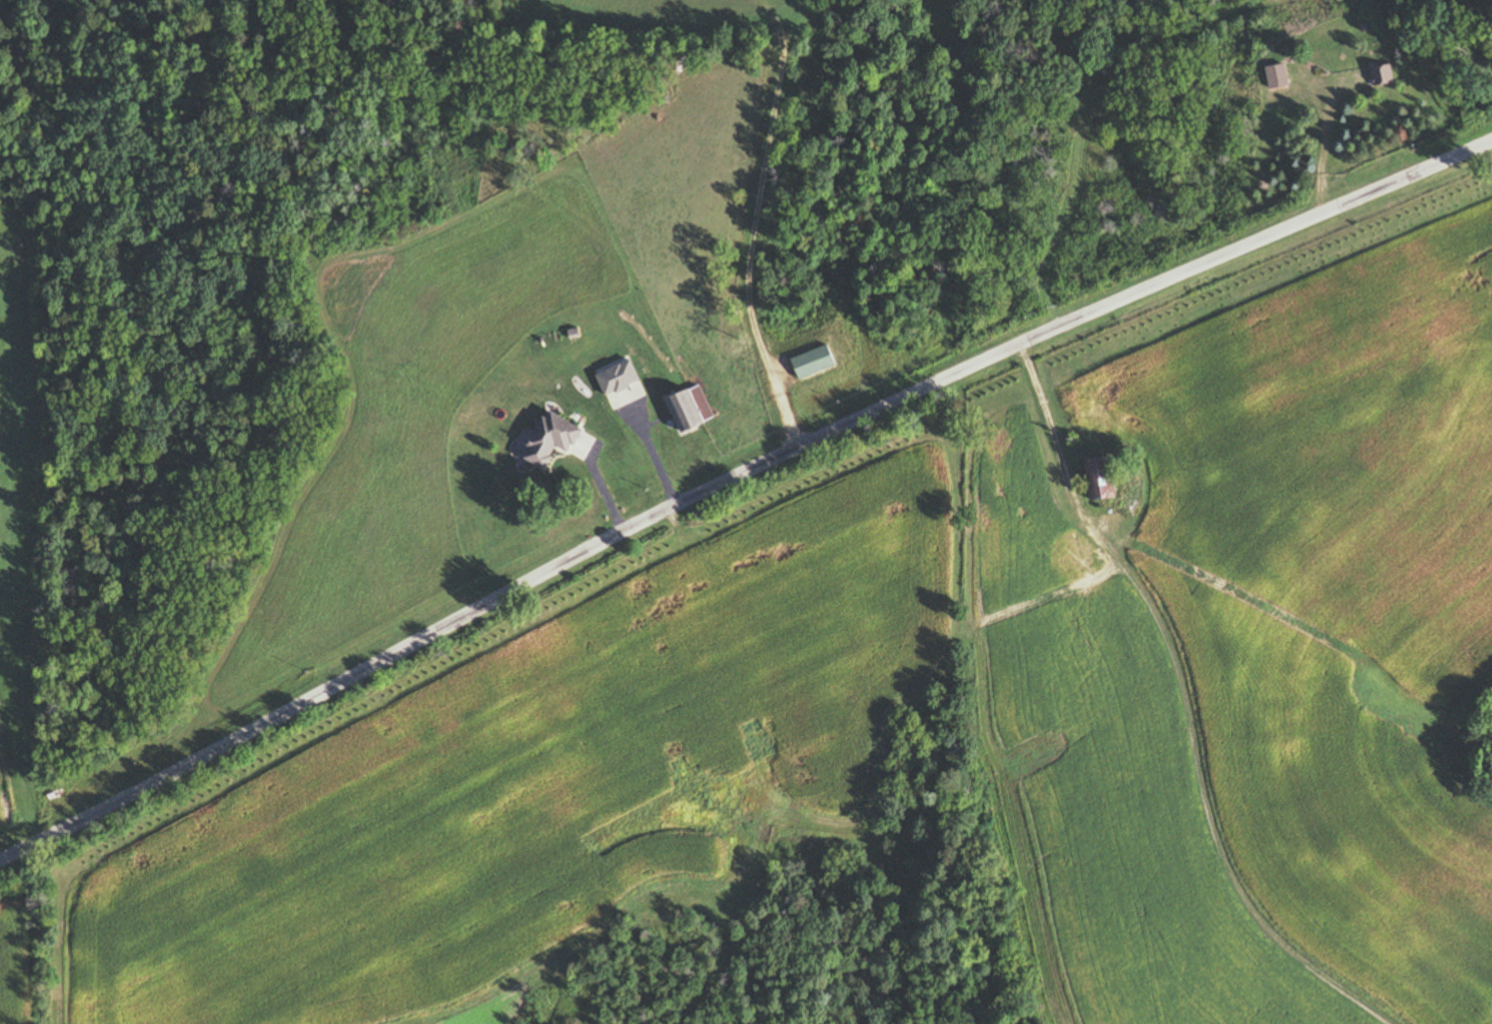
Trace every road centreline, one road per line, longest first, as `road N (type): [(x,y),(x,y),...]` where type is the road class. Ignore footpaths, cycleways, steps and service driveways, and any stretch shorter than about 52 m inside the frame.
road 1 (residential): [(0,849),(975,367),(1491,145)]

